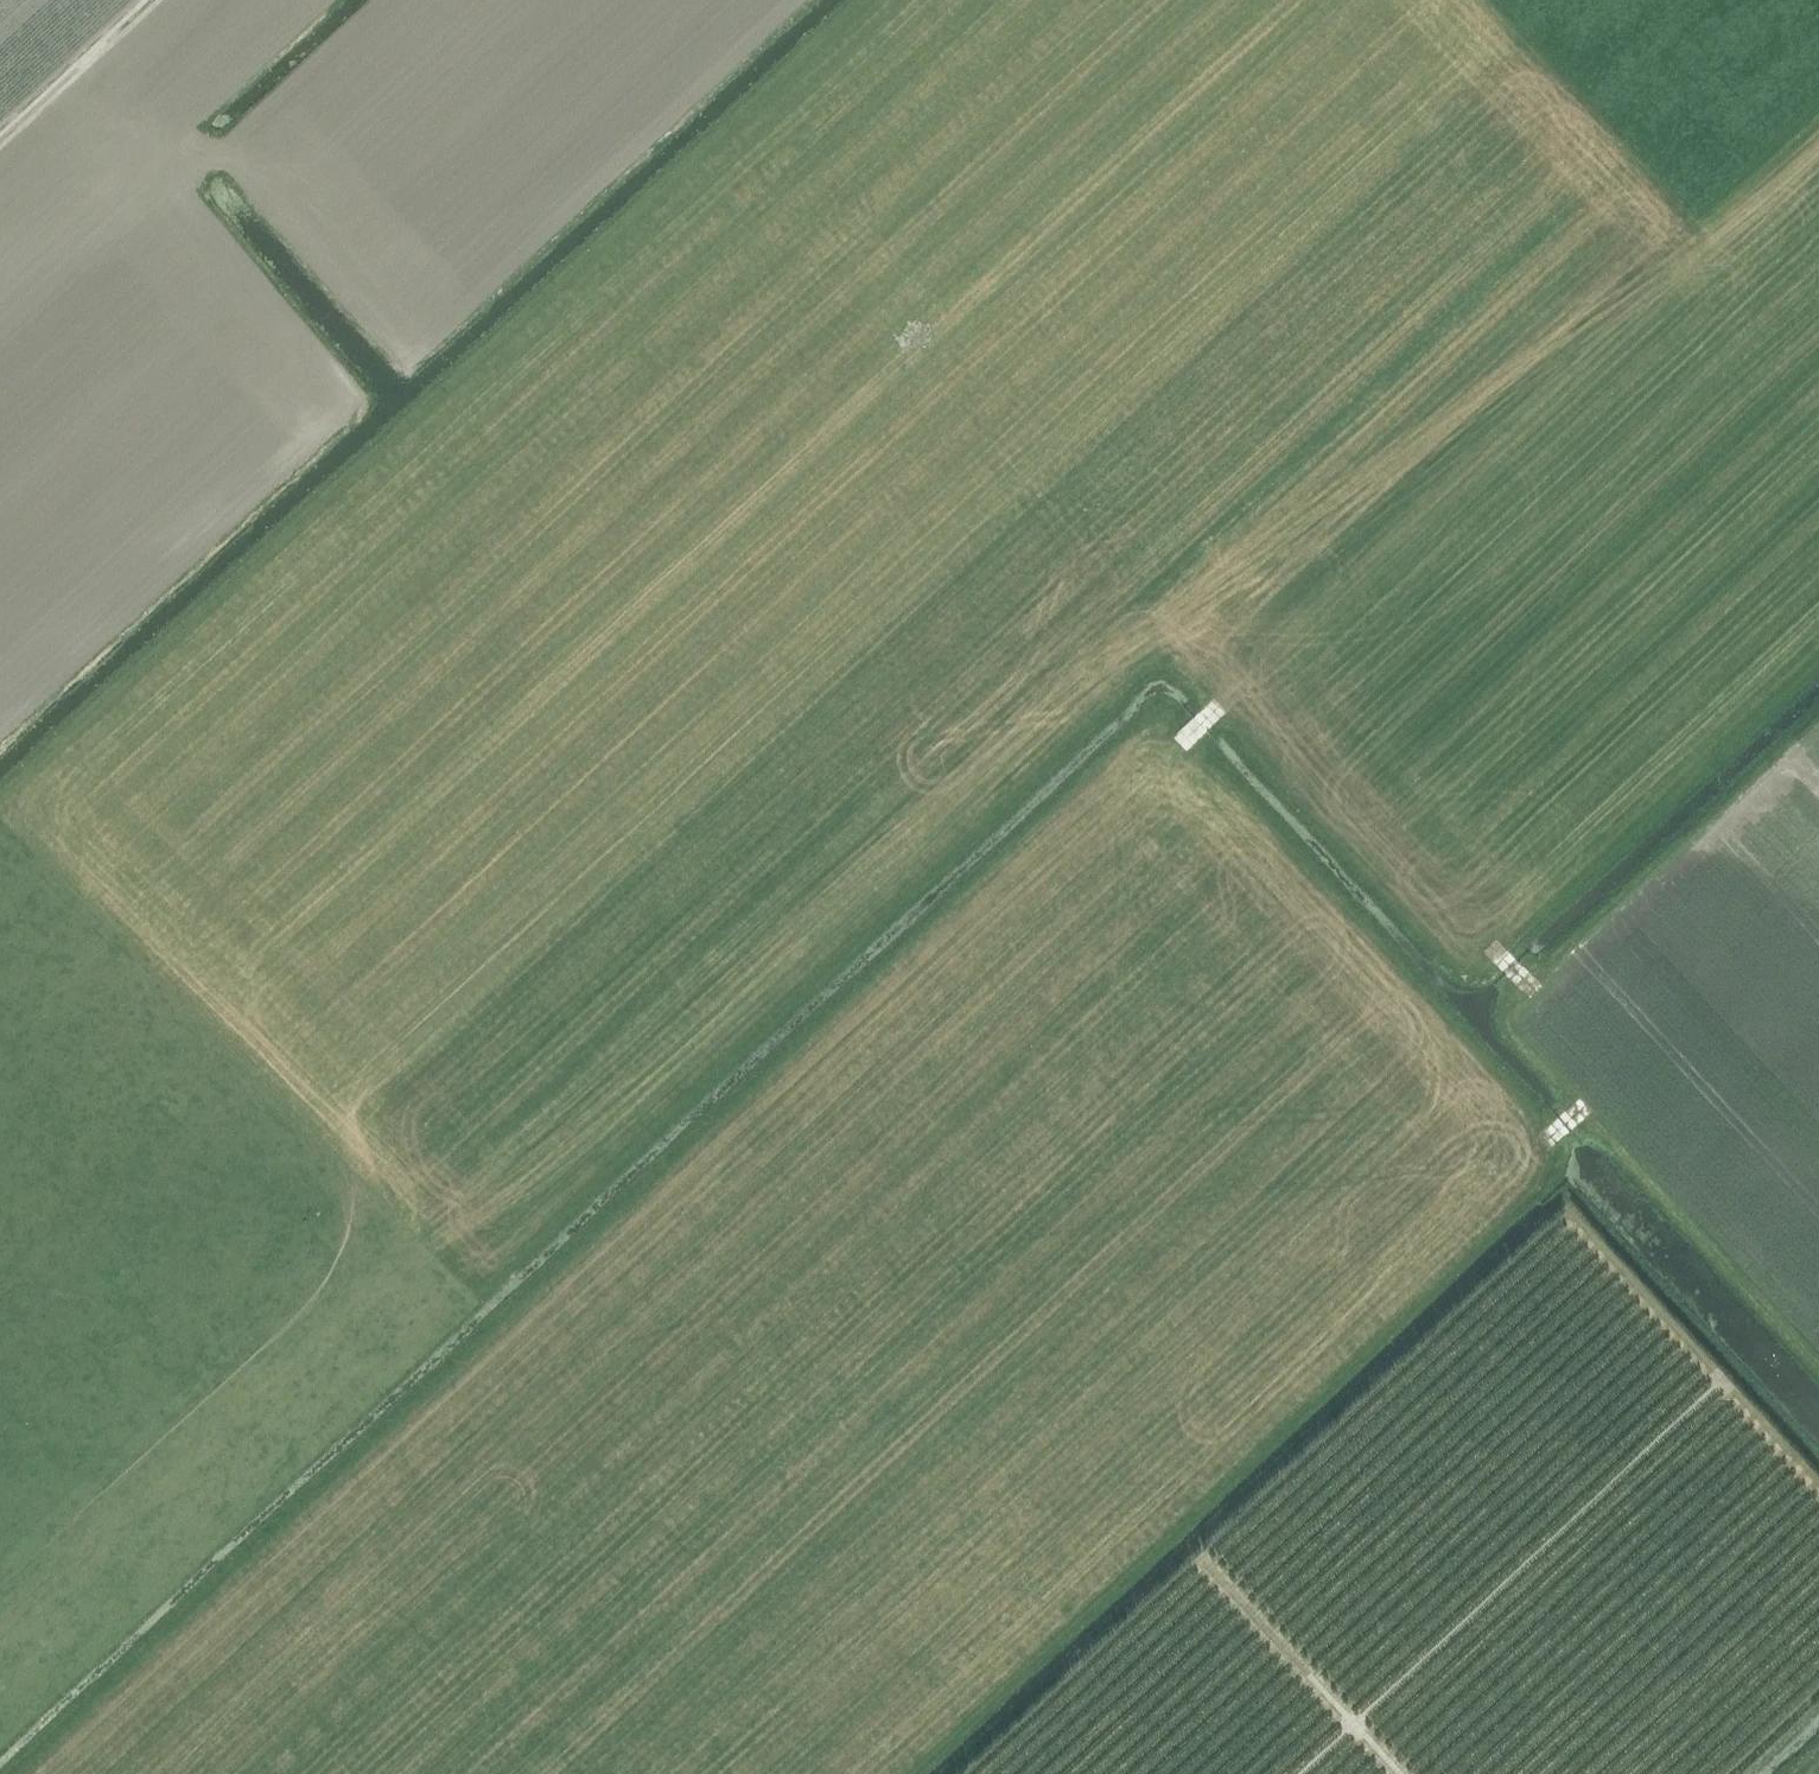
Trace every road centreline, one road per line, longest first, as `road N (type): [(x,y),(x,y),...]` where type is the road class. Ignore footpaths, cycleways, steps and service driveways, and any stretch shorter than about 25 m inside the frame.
road 1 (track): [(152,0),(0,139)]

